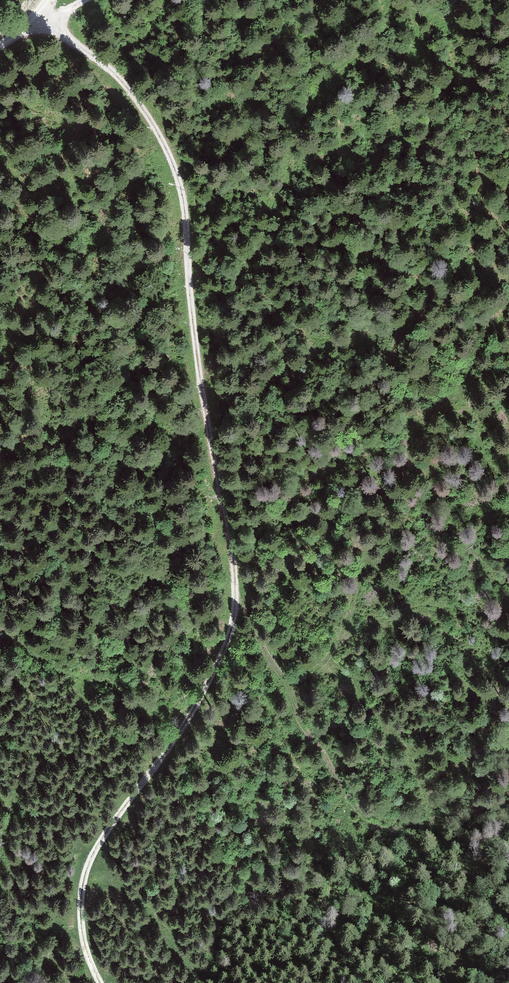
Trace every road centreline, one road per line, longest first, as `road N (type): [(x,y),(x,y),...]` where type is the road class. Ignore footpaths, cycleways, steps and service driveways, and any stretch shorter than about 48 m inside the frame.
road 1 (track): [(99,982),(81,934),(90,861),(191,712),(238,607),(177,172),(123,82),(41,22)]
road 2 (track): [(90,861),(216,982)]

